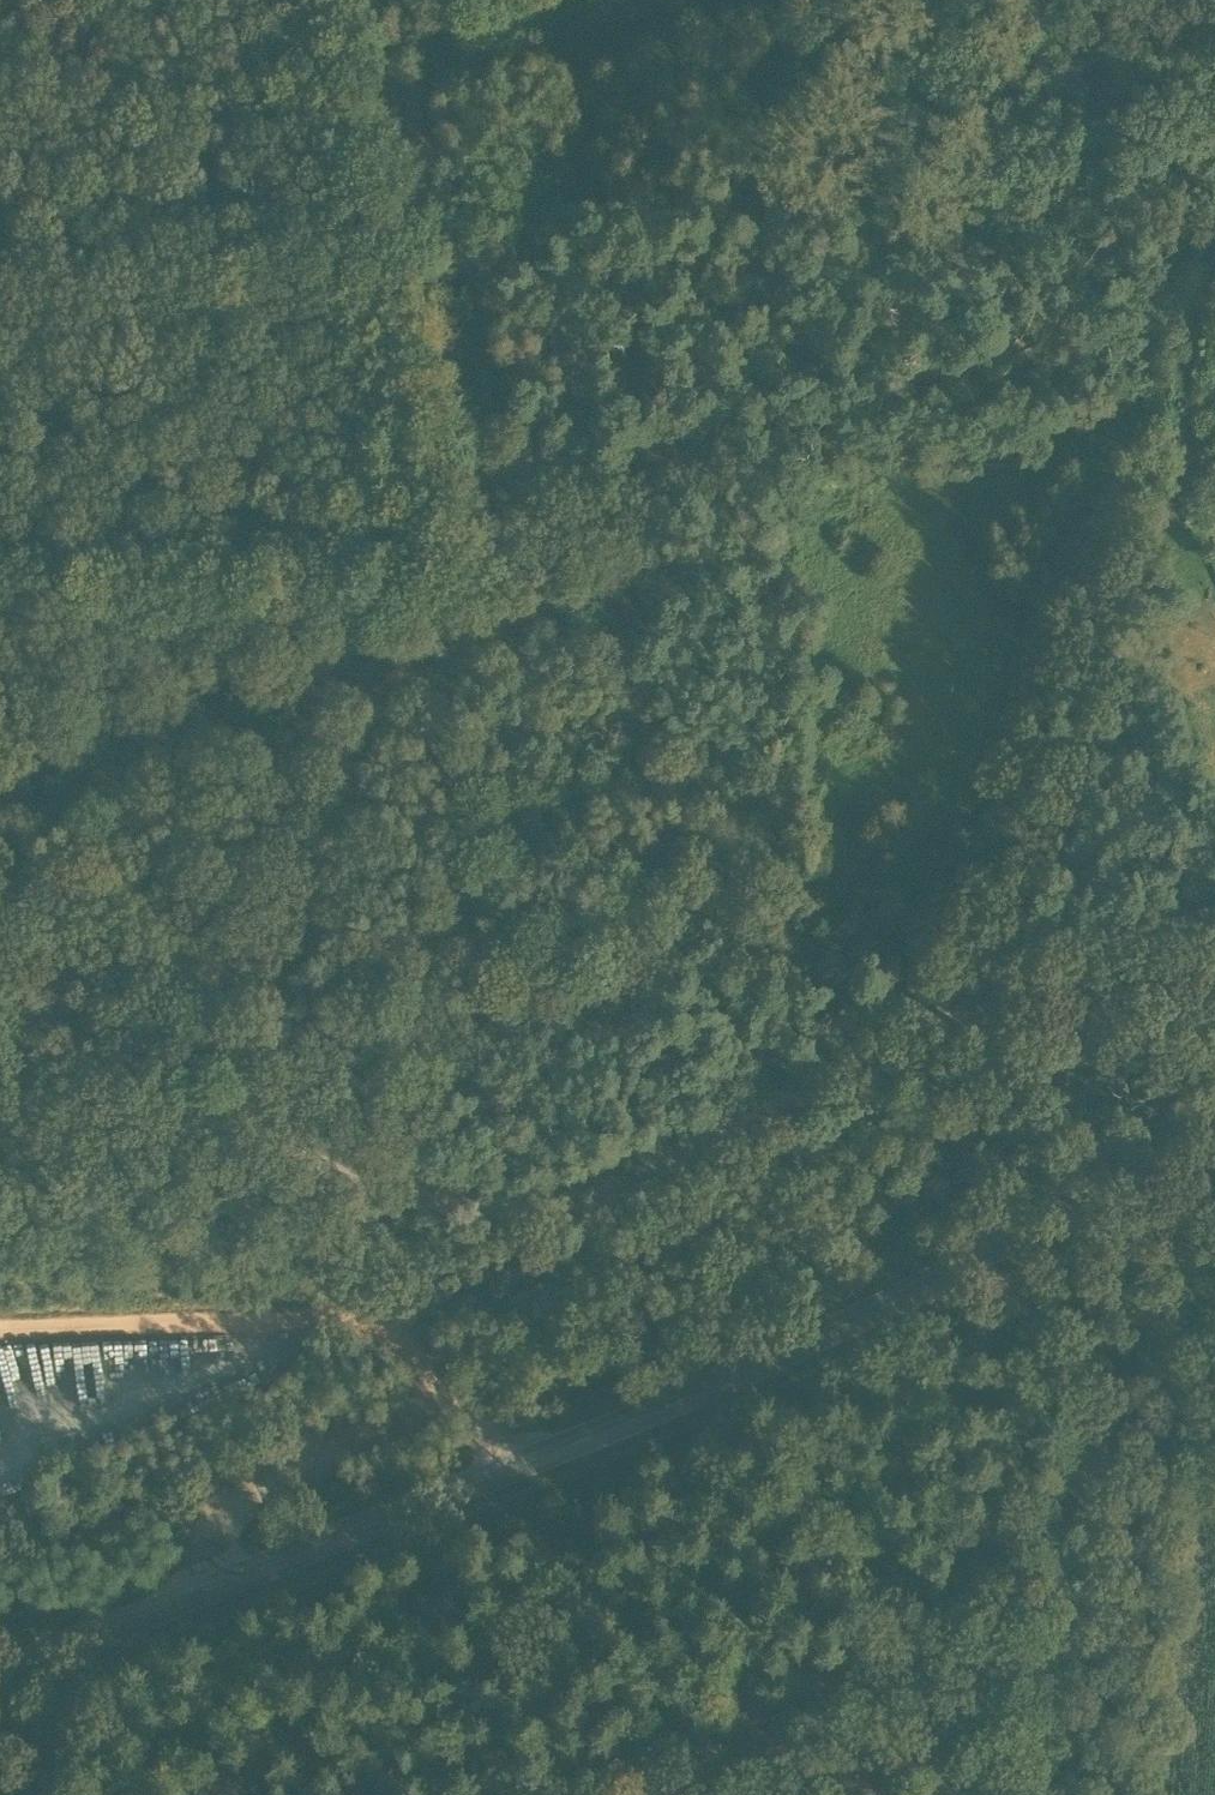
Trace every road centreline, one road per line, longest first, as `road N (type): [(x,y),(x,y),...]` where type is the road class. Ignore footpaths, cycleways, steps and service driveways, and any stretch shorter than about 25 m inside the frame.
road 1 (secondary): [(0,1671),(791,1352),(1214,1125)]
road 2 (track): [(948,1009),(1031,897),(1121,692),(1177,465),(1214,249)]
road 3 (track): [(533,1456),(416,1353),(360,1322),(0,1327)]
road 4 (track): [(486,1415),(420,1425),(231,1513),(208,1546),(205,1588)]
road 5 (track): [(1214,1050),(1190,1040),(1011,1036),(948,1009)]
road 6 (track): [(948,1009),(890,978),(886,961),(897,908),(922,861)]
road 7 (track): [(948,1009),(798,1097)]

